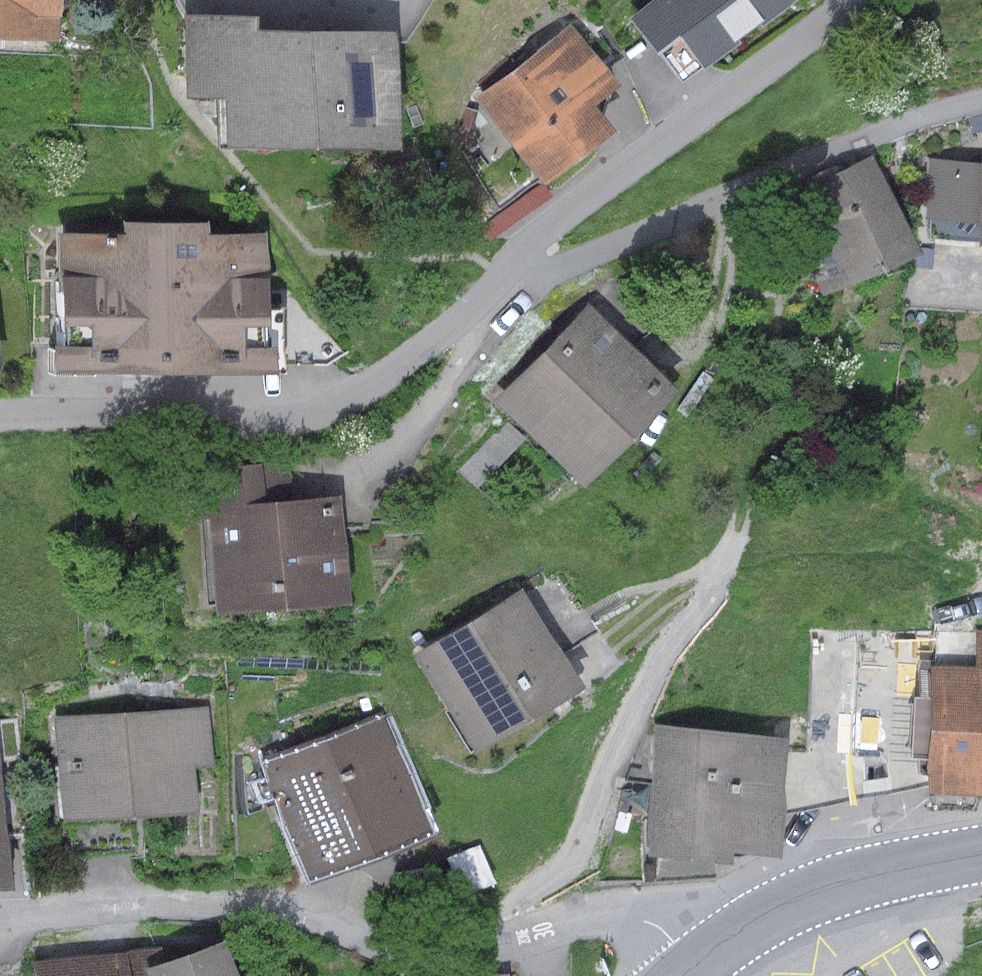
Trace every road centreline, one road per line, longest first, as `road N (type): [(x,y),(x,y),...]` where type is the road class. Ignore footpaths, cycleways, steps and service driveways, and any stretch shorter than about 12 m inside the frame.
road 1 (residential): [(695,967),(661,929),(613,915),(472,955),(429,959),(319,920),(250,907),(0,915)]
road 2 (residential): [(481,303),(867,139),(981,101)]
road 3 (residential): [(481,303),(358,395),(315,417),(0,416)]
road 4 (residential): [(849,0),(546,232),(481,303)]
road 5 (secondary): [(695,967),(755,923),(838,885),(981,853)]

